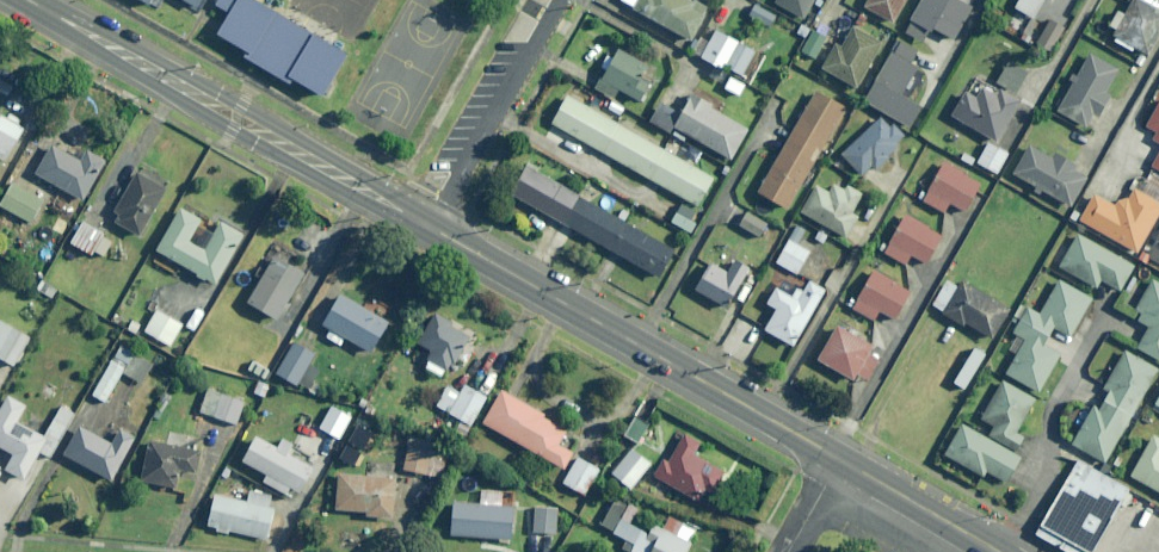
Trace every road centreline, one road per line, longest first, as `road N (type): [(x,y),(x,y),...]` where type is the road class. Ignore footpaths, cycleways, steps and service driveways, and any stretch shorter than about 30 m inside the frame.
road 1 (secondary): [(436,230),(25,0)]
road 2 (secondary): [(840,461),(436,230)]
road 3 (residential): [(560,0),(436,230)]
road 4 (secondary): [(998,551),(840,461)]

